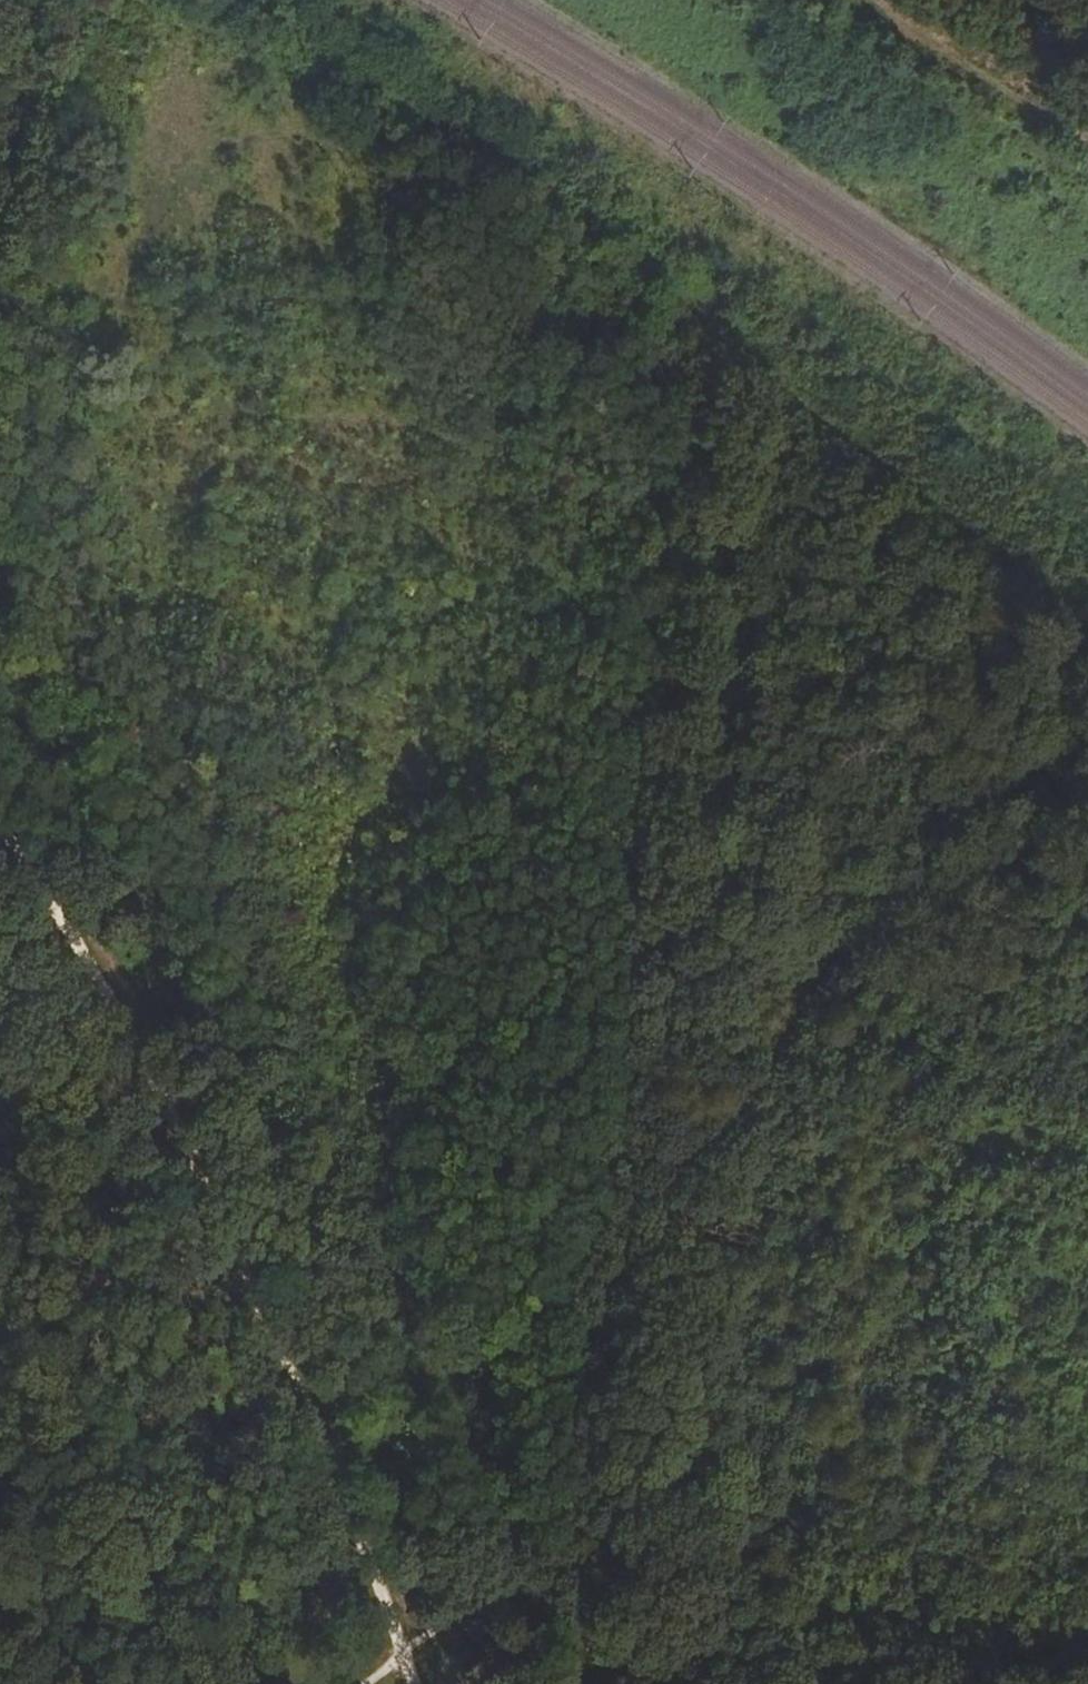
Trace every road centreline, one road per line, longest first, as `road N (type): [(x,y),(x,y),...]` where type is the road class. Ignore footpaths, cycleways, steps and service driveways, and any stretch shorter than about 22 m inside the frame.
road 1 (track): [(0,837),(153,1072),(404,1651)]
road 2 (track): [(1087,1638),(862,1666),(671,1670),(616,1663),(571,1637),(538,1602),(516,1596),(475,1605),(404,1651)]
road 3 (track): [(0,1624),(57,1652),(193,1683)]

